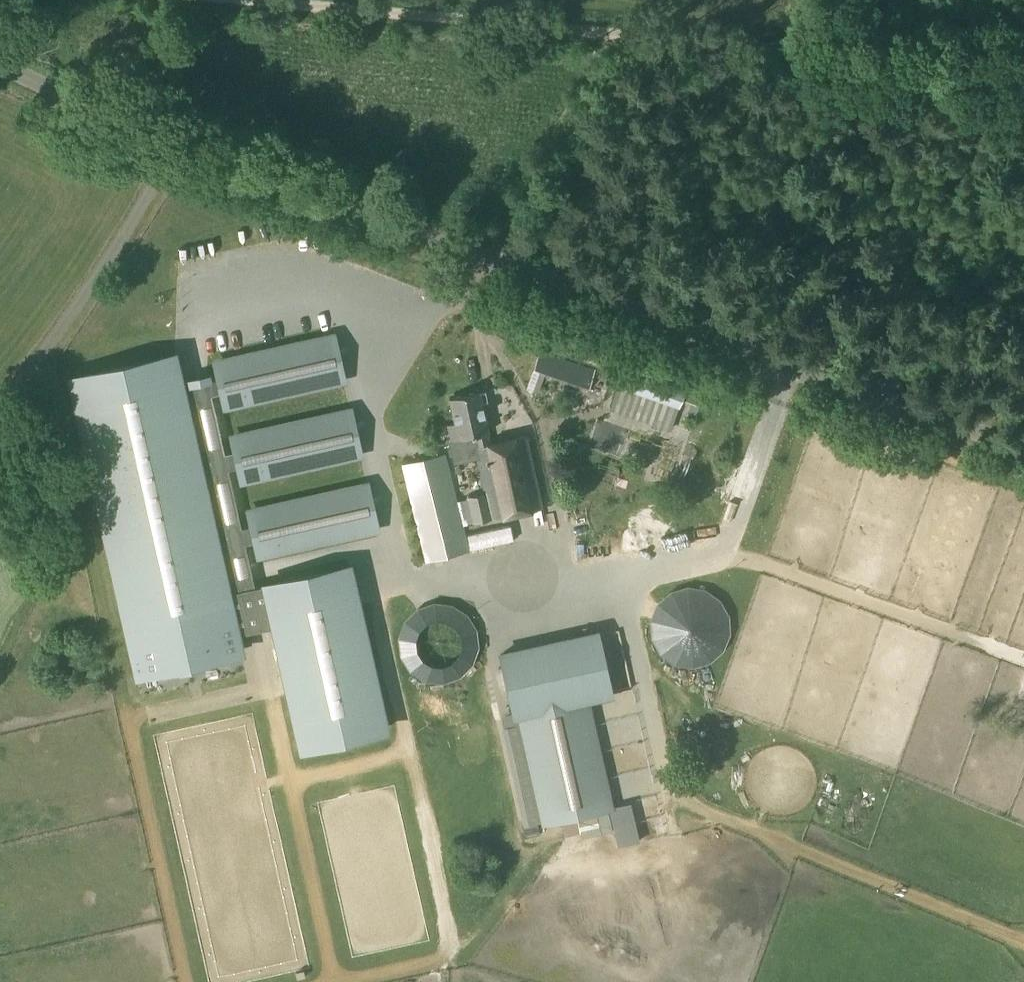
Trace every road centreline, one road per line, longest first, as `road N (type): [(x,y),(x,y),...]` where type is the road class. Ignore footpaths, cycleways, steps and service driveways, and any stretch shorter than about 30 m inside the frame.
road 1 (unclassified): [(1023,449),(175,147),(0,62)]
road 2 (track): [(1023,71),(618,31)]
road 3 (track): [(618,31),(282,0)]

